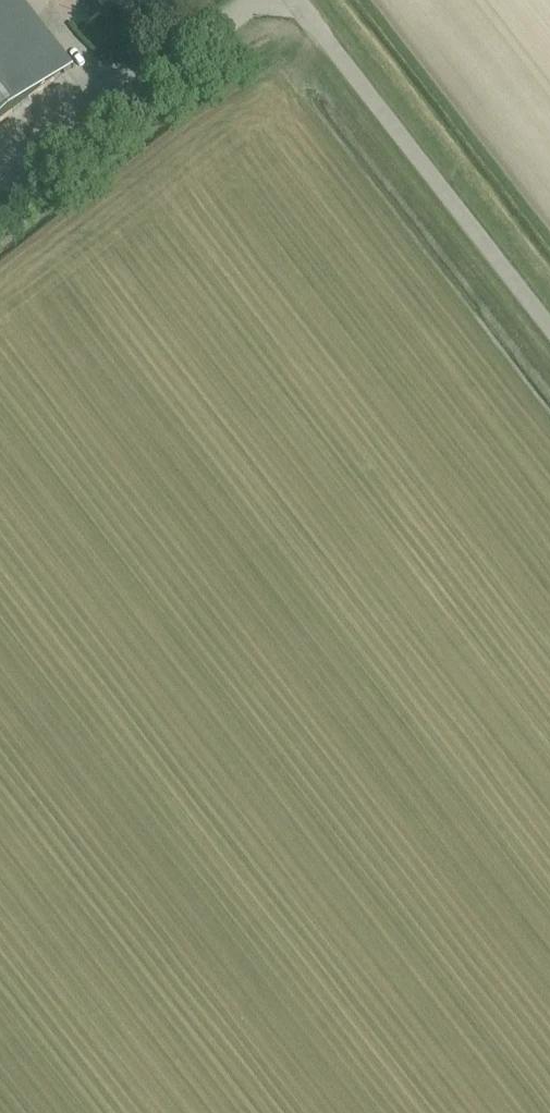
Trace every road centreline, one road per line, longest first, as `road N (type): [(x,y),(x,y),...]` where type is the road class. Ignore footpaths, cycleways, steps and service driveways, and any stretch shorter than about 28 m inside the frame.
road 1 (unclassified): [(549,325),(300,0)]

